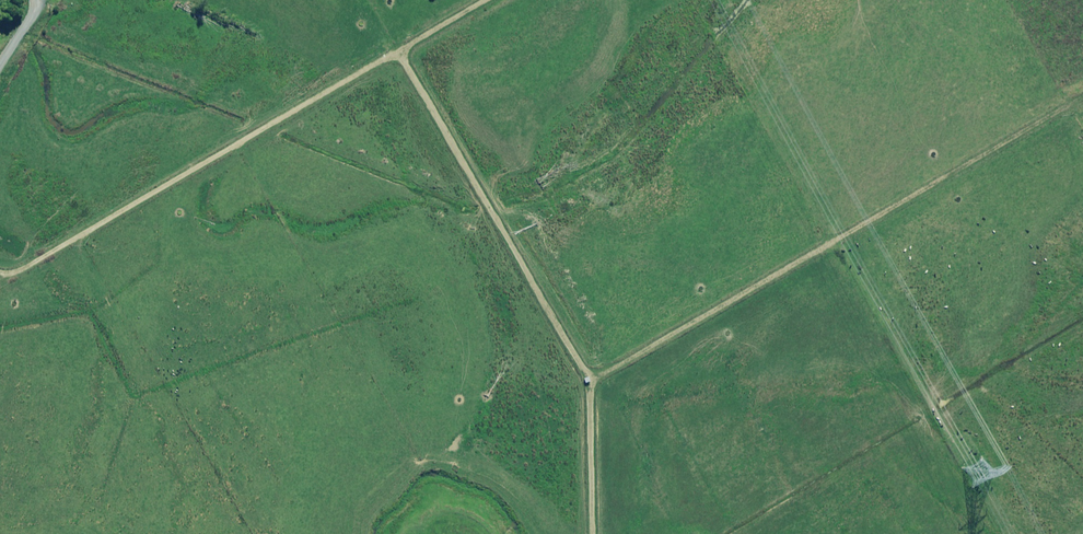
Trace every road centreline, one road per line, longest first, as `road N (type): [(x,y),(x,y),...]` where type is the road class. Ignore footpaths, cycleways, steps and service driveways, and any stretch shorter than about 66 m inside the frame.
road 1 (track): [(1082,97),(591,381)]
road 2 (track): [(489,0),(22,271),(0,274)]
road 3 (track): [(595,533),(591,381),(400,52)]

